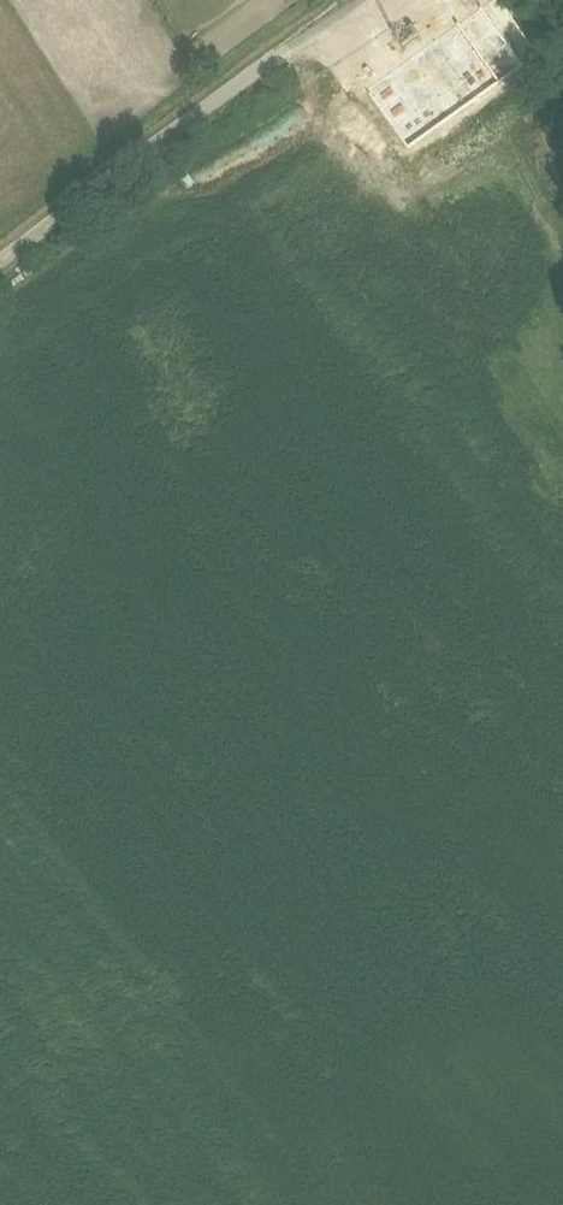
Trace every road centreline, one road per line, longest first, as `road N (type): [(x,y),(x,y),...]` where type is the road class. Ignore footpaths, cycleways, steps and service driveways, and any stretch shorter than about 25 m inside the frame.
road 1 (unclassified): [(362,0),(0,263)]

